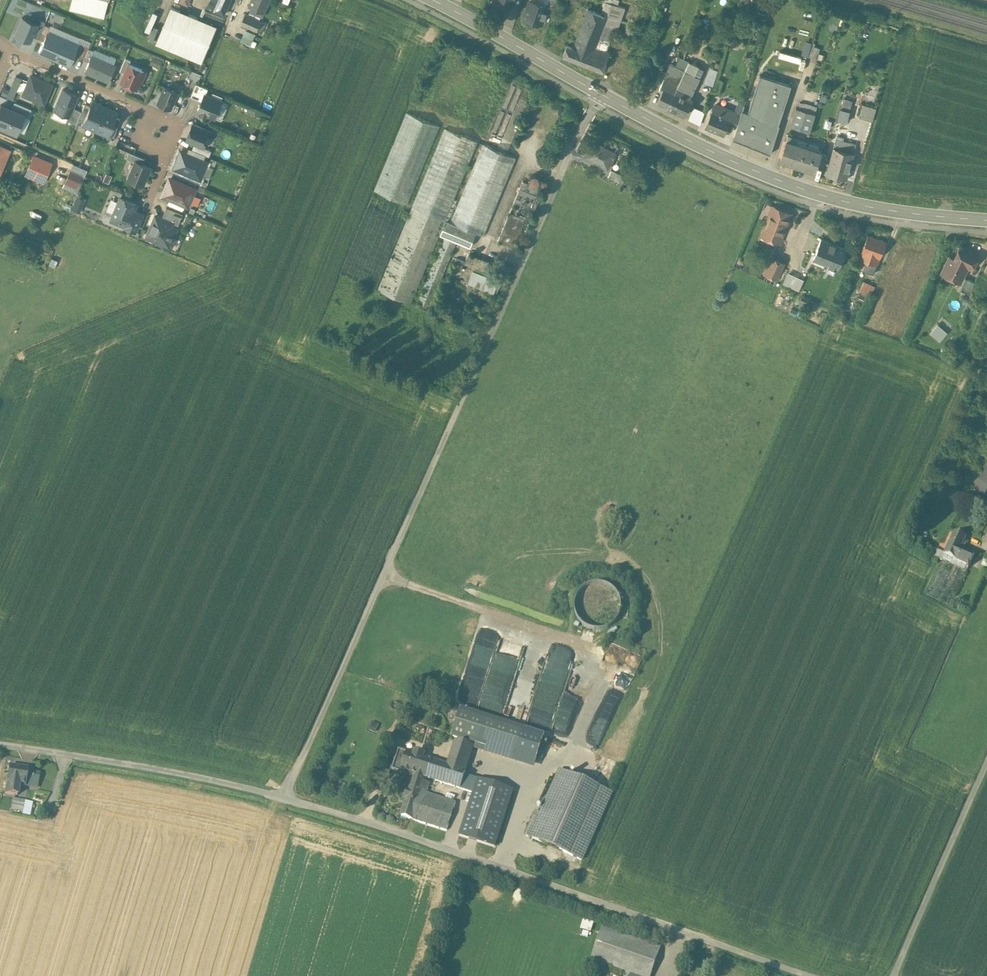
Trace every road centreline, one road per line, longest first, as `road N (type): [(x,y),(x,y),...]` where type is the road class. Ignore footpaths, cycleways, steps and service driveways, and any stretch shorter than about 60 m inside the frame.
road 1 (residential): [(599,93),(287,796)]
road 2 (residential): [(287,796),(813,975)]
road 3 (secondary): [(986,219),(819,193),(692,142),(599,93)]
road 4 (residential): [(0,743),(287,796)]
road 5 (residential): [(895,975),(986,771)]
road 6 (secondary): [(599,93),(434,0)]
road 7 (residential): [(149,113),(10,53)]

